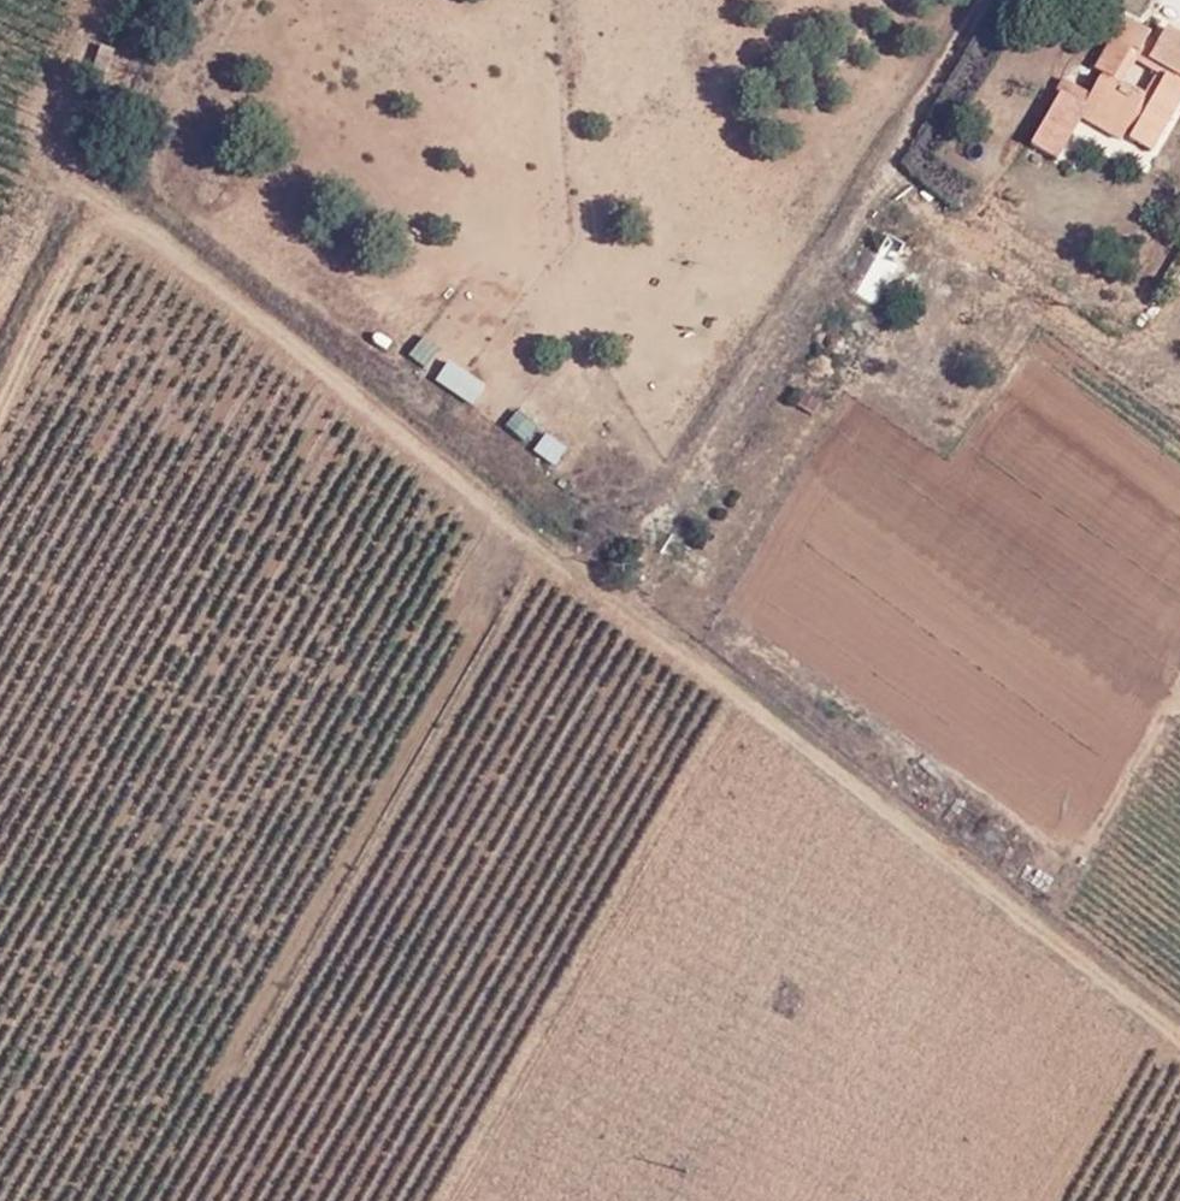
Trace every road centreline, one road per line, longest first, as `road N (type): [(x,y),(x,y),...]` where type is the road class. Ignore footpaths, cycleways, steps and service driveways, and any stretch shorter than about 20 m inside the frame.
road 1 (track): [(1179,1042),(739,692),(446,1200)]
road 2 (track): [(0,383),(97,191),(311,348),(545,539),(566,571),(739,692)]
road 3 (track): [(984,0),(687,487),(659,512)]

